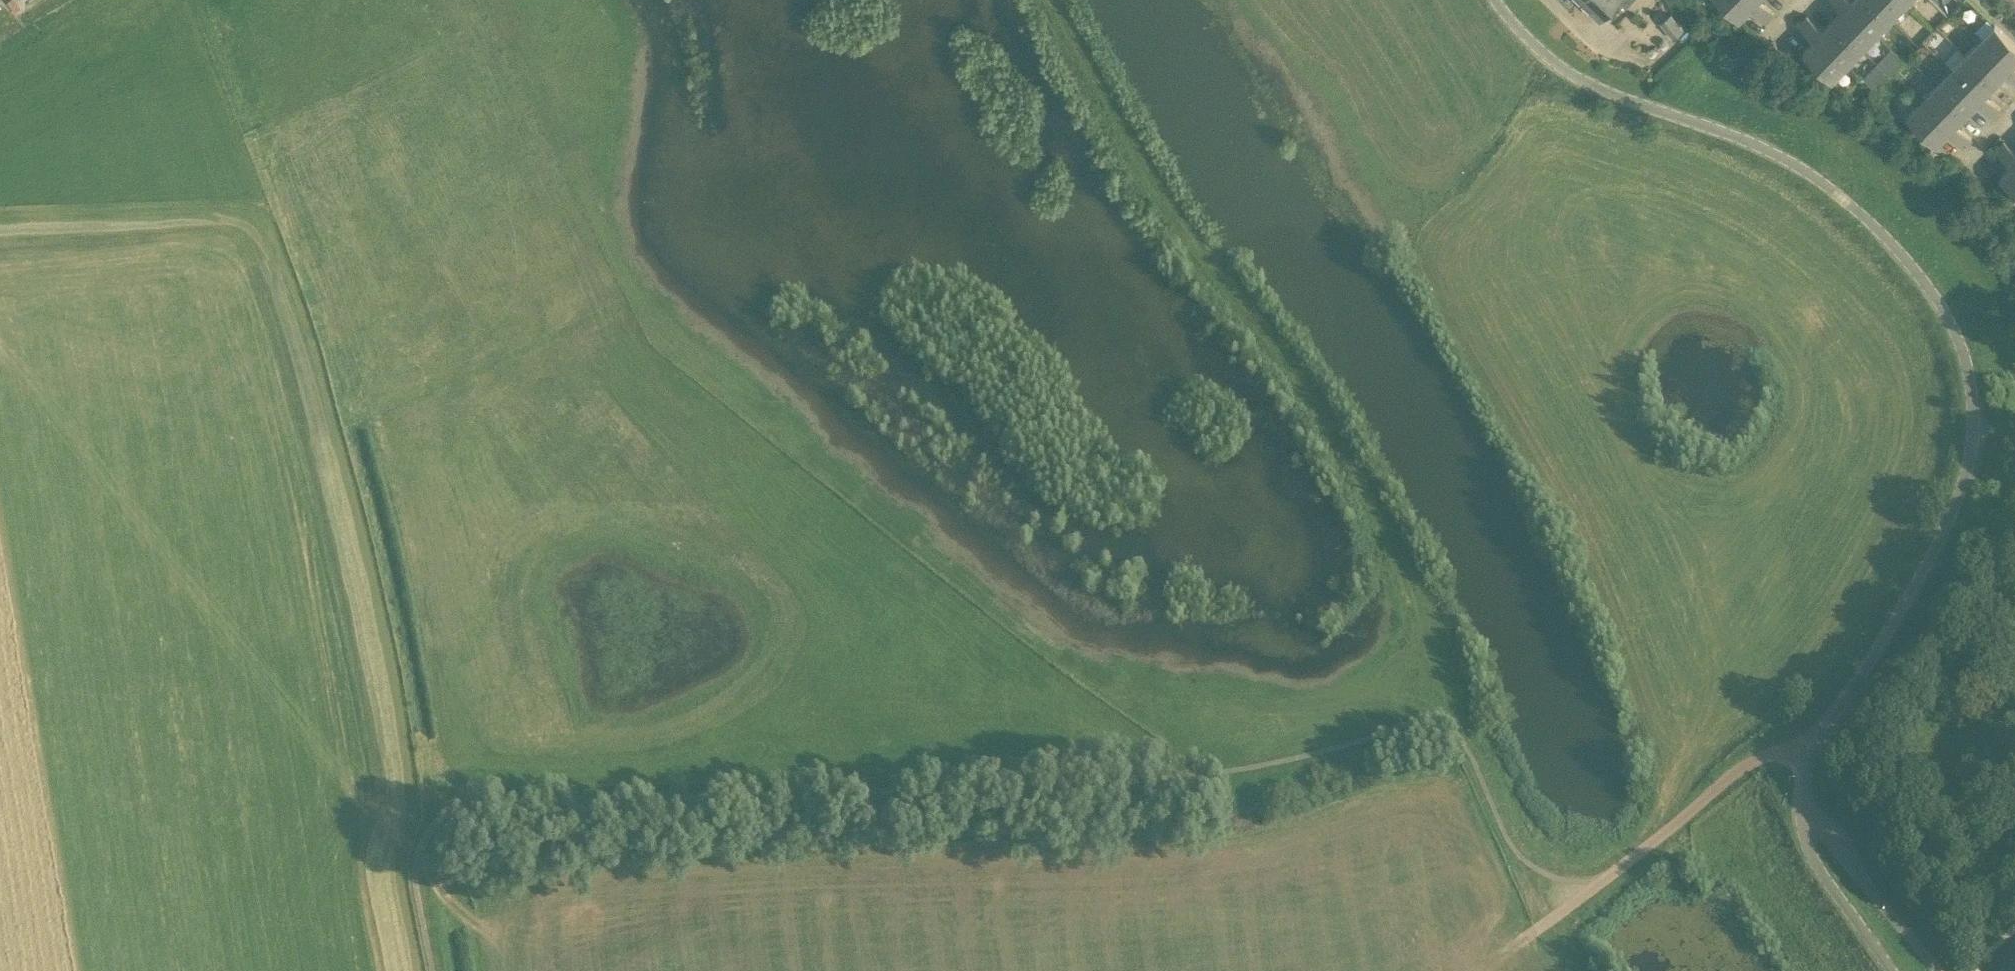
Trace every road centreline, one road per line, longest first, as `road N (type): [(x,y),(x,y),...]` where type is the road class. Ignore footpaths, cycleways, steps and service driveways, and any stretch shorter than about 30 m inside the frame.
road 1 (tertiary): [(1892,970),(1816,865),(1804,830),(1803,781),(1819,733),(1919,578),(1963,482),(1972,386),(1954,327),(1907,258),(1804,170),(1749,141),(1584,82),(1537,48),(1496,0)]

